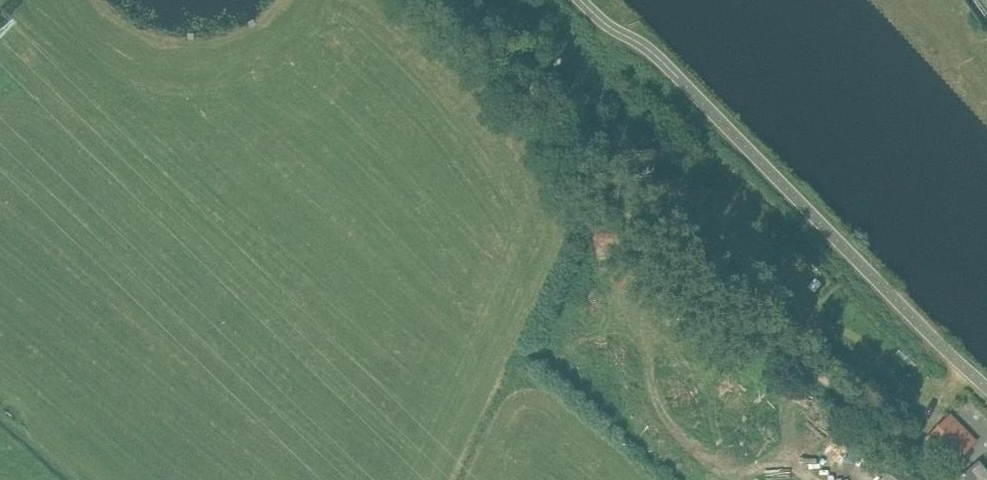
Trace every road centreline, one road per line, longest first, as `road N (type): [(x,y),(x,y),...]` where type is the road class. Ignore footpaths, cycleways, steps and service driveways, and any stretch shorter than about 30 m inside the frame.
road 1 (unclassified): [(603,0),(986,386)]

